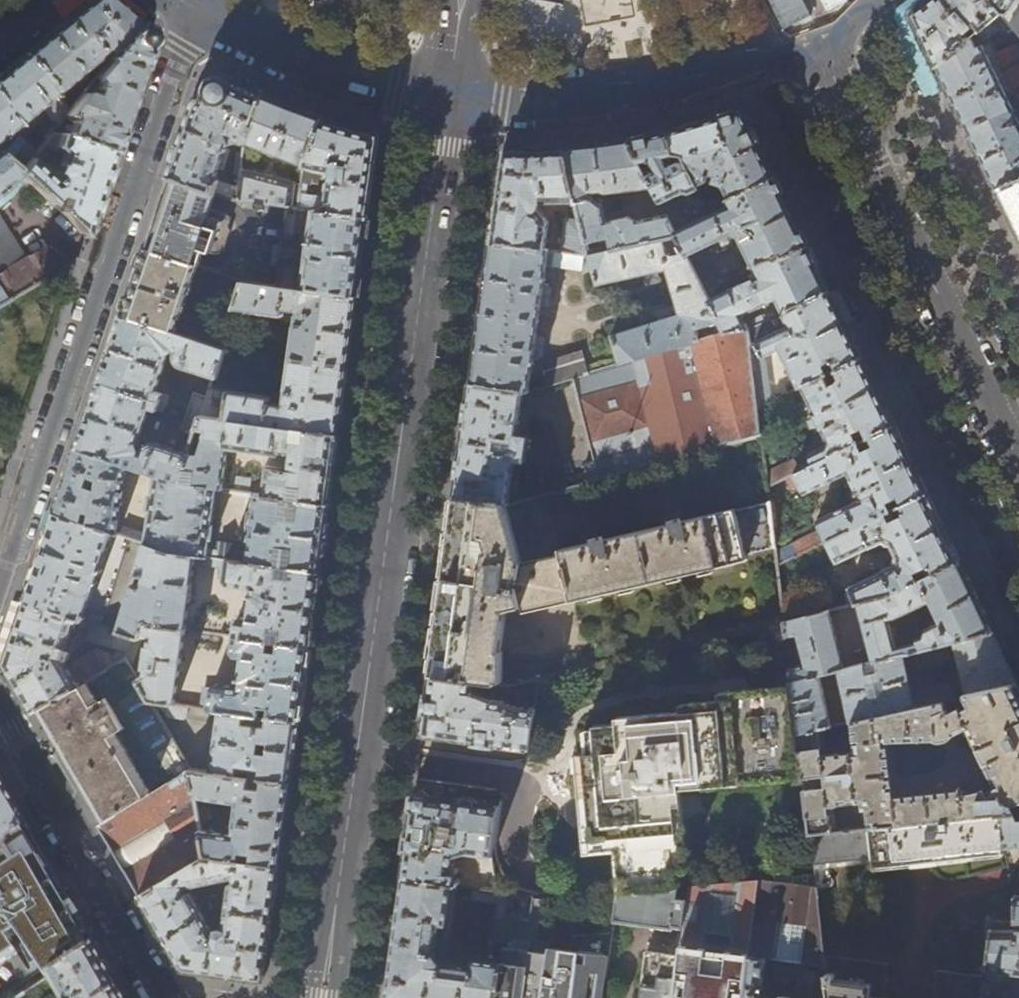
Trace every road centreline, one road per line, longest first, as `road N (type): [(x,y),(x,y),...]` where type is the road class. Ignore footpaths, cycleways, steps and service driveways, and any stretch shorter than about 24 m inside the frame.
road 1 (tertiary): [(449,98),(325,997)]
road 2 (residential): [(0,578),(195,3)]
road 3 (residential): [(812,27),(1018,461)]
road 4 (residential): [(449,98),(579,100),(646,90),(716,70),(812,27)]
road 5 (residential): [(158,997),(0,720)]
road 6 (residential): [(449,98),(319,66),(195,3)]

